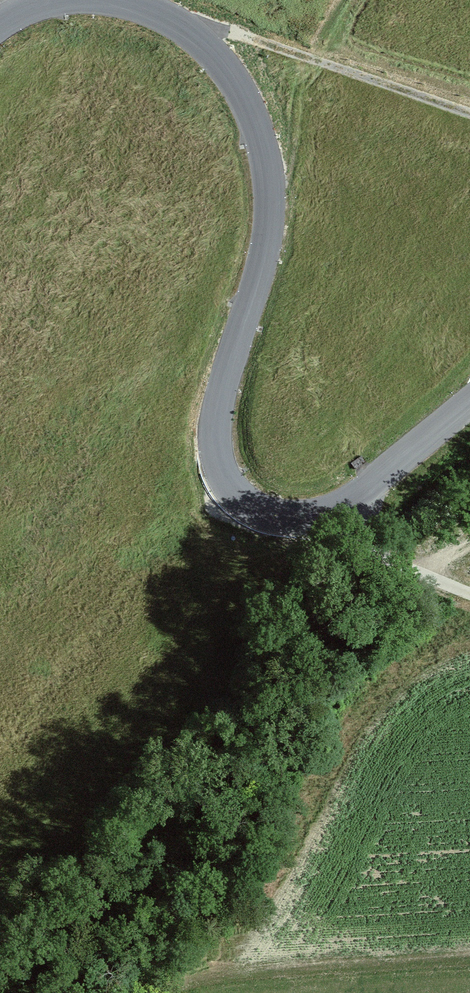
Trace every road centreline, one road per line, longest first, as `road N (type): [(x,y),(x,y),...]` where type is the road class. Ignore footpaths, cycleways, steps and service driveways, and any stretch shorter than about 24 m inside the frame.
road 1 (tertiary): [(123,0),(167,16),(214,50),(246,98),(267,159),(269,232),(218,411),(218,461),(234,494),(281,517),(326,512),(396,472),(469,408)]
road 2 (track): [(469,593),(281,517)]

